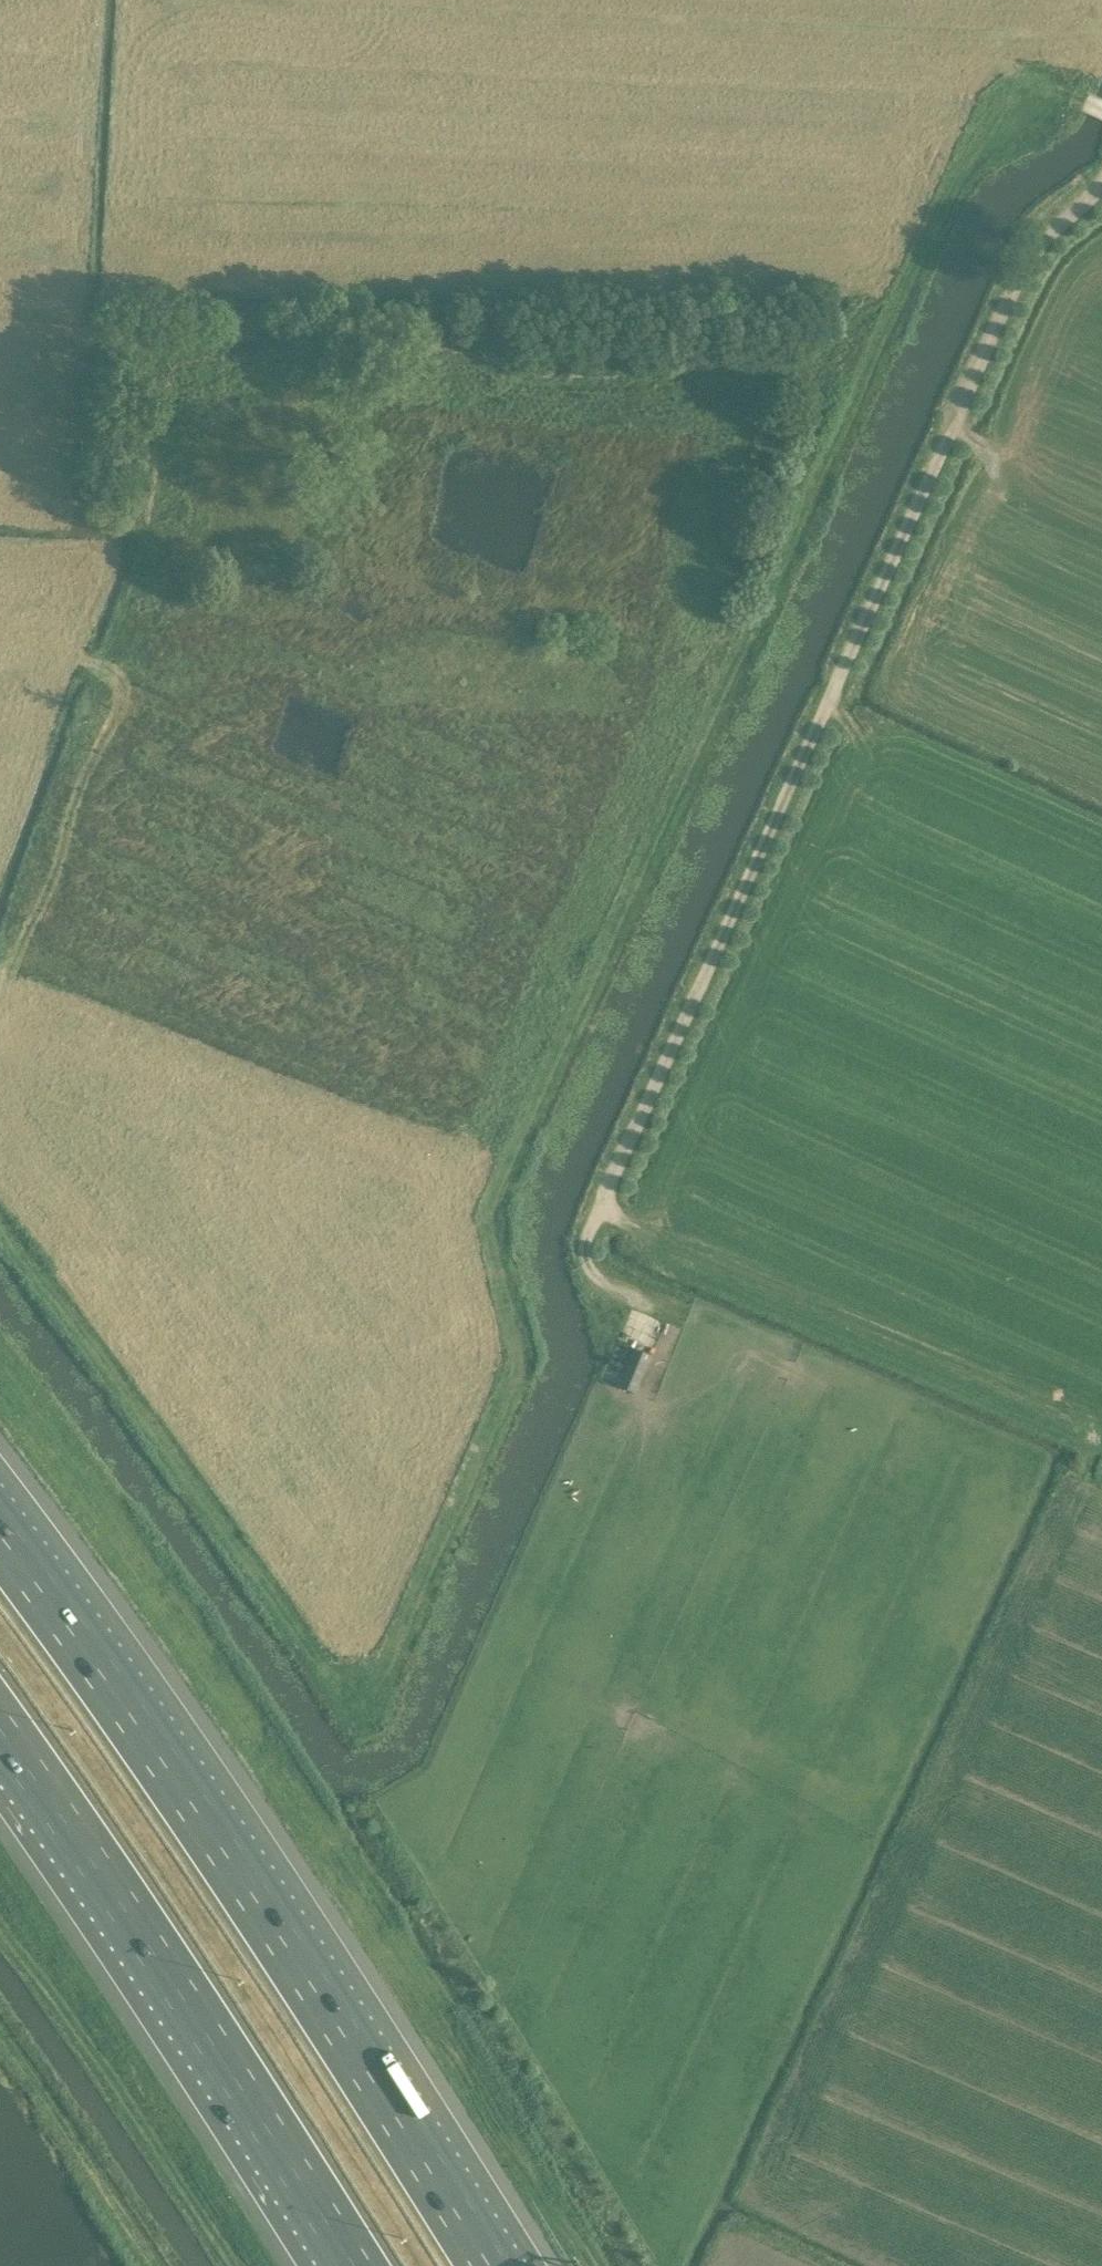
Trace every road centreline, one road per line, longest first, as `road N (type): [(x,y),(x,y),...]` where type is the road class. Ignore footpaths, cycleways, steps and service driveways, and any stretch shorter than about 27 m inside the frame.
road 1 (motorway): [(491,2265),(324,2002),(0,1538)]
road 2 (track): [(828,709),(585,1245),(591,1276),(677,1314),(647,1387)]
road 3 (motorway): [(0,1734),(355,2265)]
road 4 (track): [(1101,183),(1027,262),(828,709)]

